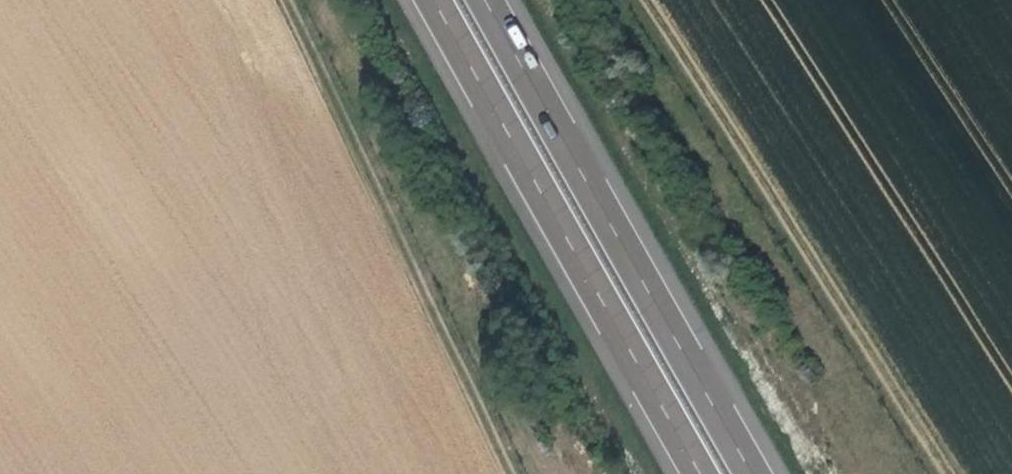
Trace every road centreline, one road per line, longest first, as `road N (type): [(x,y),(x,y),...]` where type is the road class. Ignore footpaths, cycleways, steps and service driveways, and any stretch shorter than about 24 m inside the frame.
road 1 (track): [(956,473),(646,0)]
road 2 (motorway): [(765,473),(496,0)]
road 3 (motorway): [(436,0),(703,473)]
road 4 (track): [(285,0),(338,94),(509,473)]

